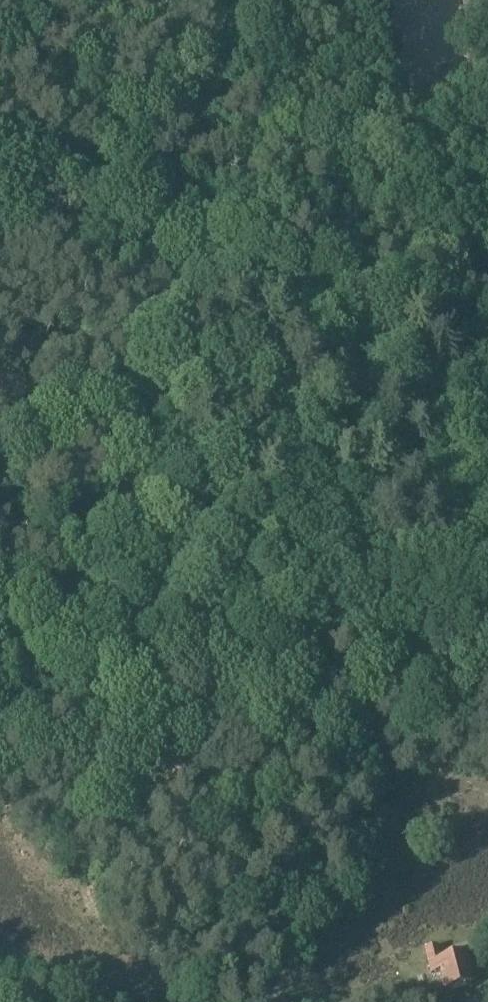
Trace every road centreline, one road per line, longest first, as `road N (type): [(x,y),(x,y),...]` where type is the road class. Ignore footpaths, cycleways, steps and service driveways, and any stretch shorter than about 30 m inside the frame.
road 1 (track): [(0,67),(214,135),(216,0)]
road 2 (track): [(0,947),(109,986),(244,987),(286,1001)]
road 3 (track): [(214,135),(352,204),(487,205)]
road 4 (track): [(311,184),(350,257),(487,298)]

